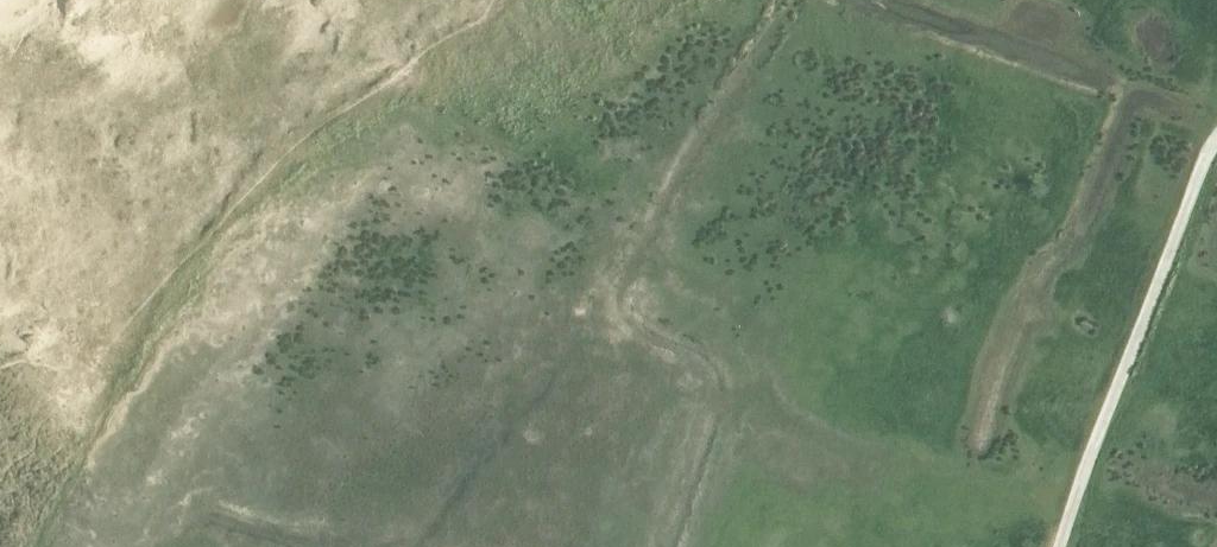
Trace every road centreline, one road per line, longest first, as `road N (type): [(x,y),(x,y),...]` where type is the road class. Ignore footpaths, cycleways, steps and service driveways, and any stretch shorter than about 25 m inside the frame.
road 1 (track): [(1059,546),(1216,135)]

